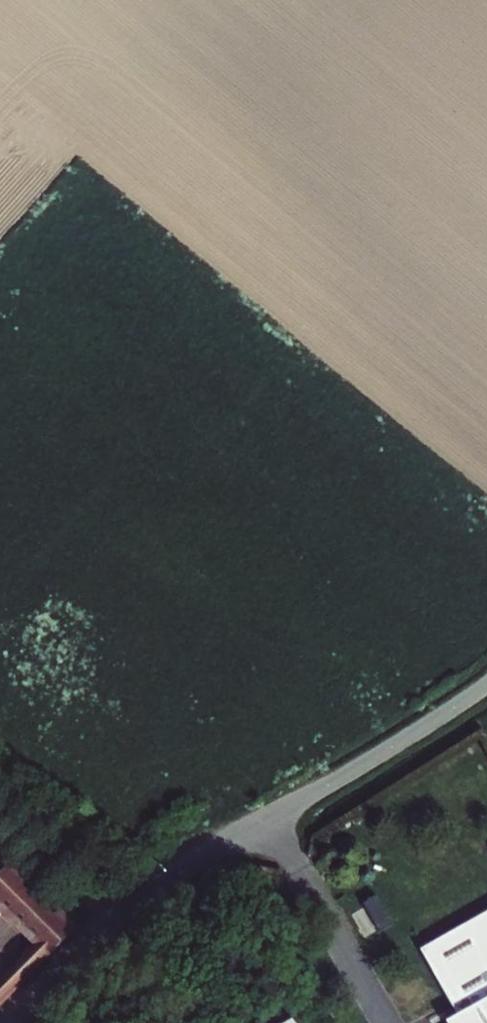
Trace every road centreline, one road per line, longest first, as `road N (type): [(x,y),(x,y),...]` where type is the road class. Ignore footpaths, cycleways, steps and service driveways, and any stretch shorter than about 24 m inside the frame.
road 1 (unclassified): [(486,685),(337,782),(209,849),(21,1022)]

